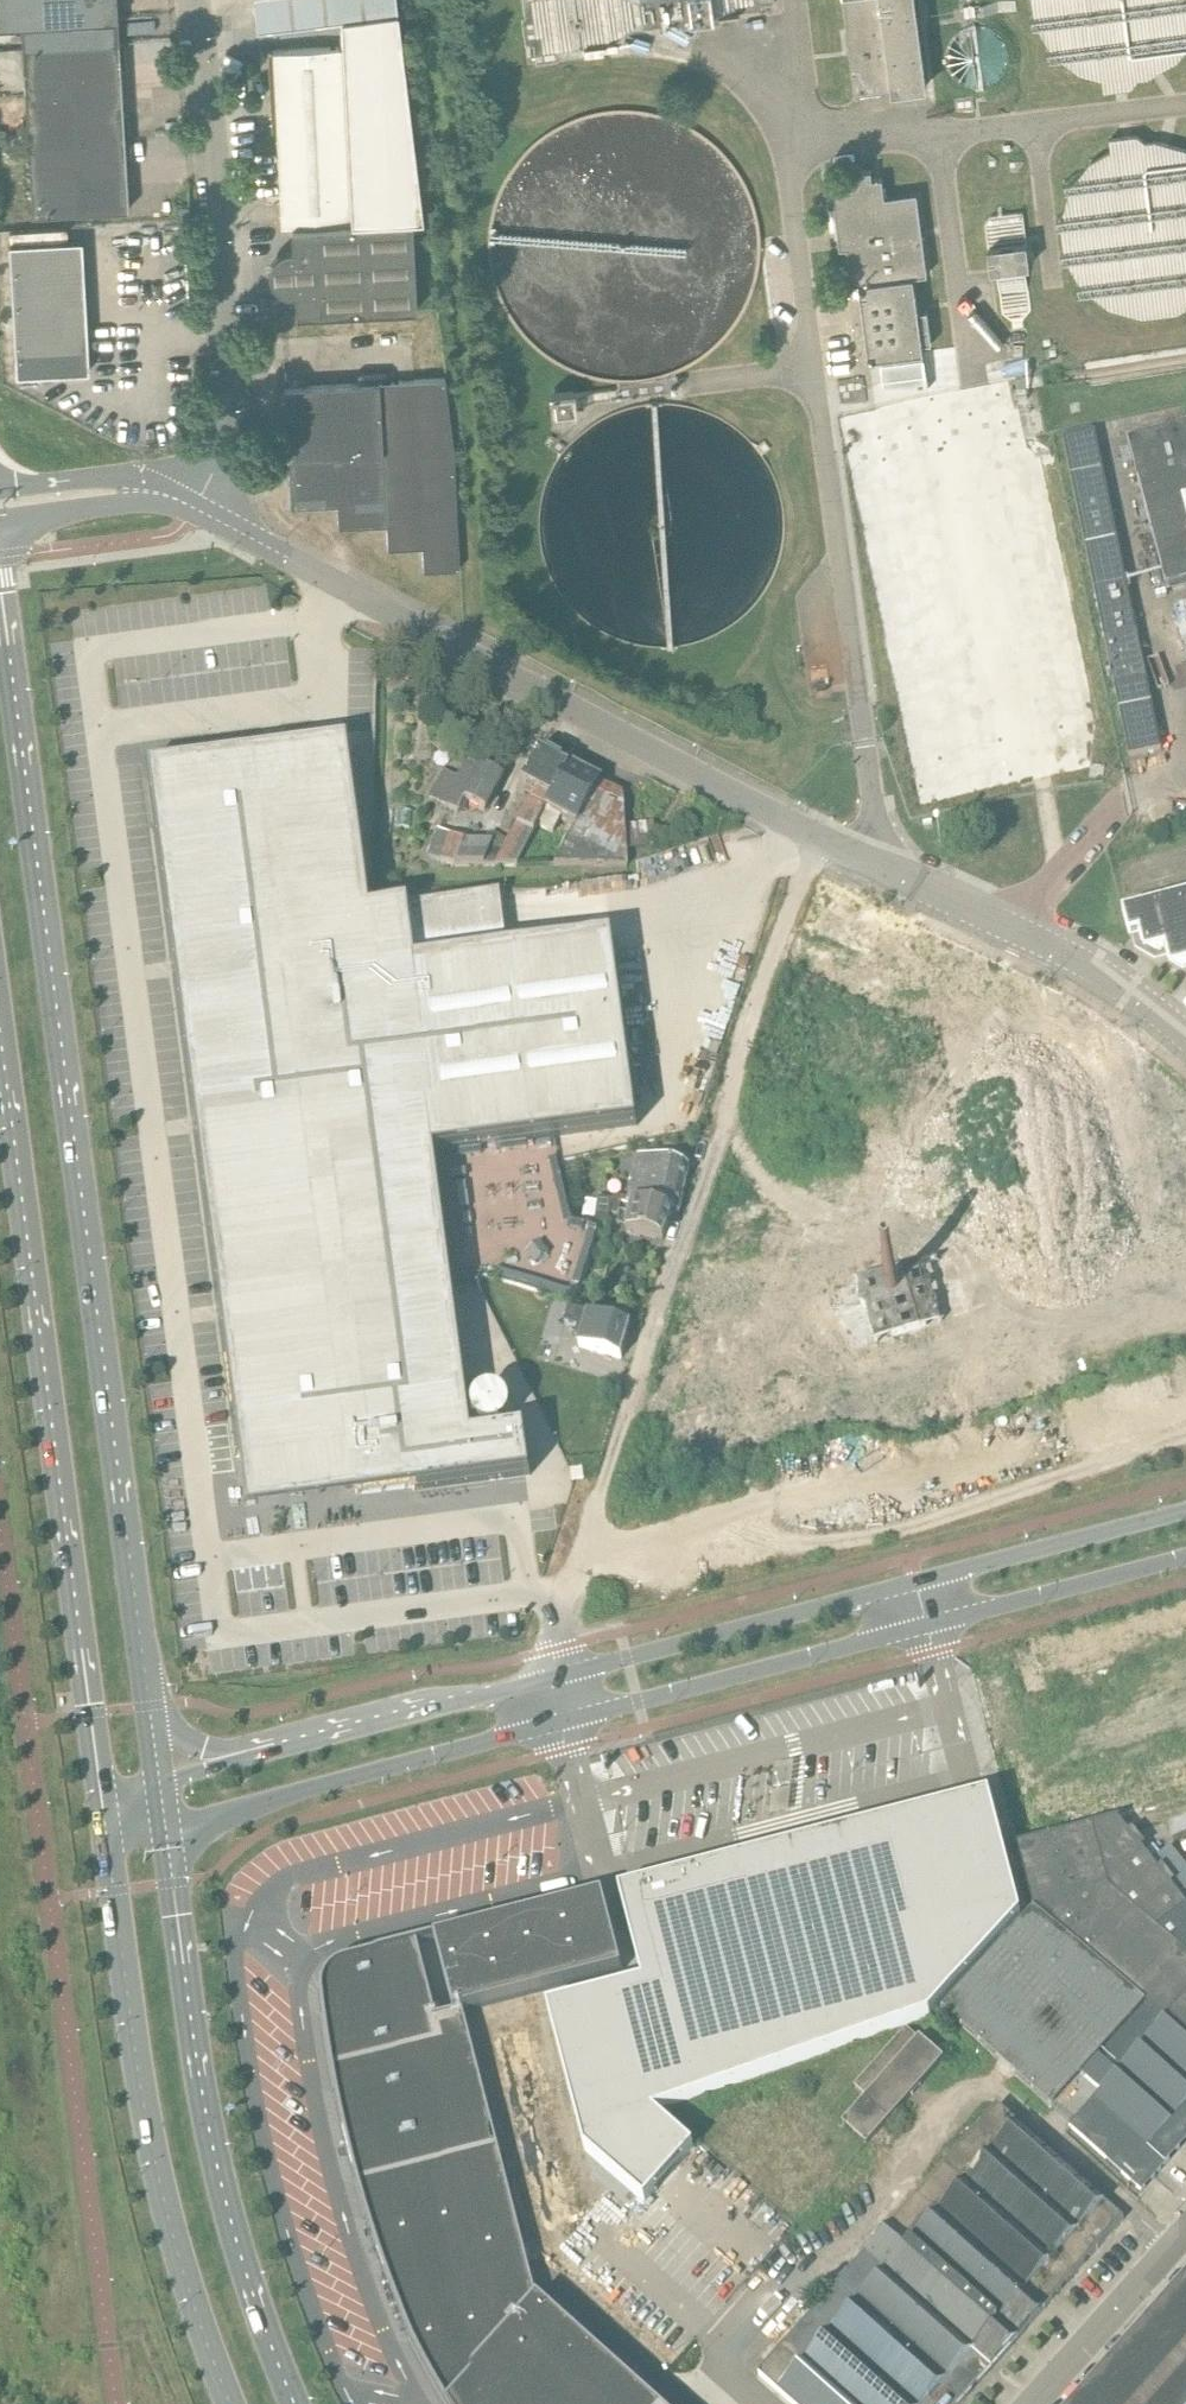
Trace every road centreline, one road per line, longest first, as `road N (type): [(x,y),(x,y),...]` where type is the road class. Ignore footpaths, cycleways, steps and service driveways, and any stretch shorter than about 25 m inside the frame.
road 1 (secondary): [(153,1731),(0,599)]
road 2 (residential): [(1185,1033),(1066,952),(820,834),(195,510)]
road 3 (residential): [(167,1828),(1185,1556)]
road 4 (residential): [(1185,1510),(216,1768)]
road 5 (secondary): [(0,1038),(104,1817)]
road 6 (track): [(572,1570),(717,1146),(746,1026),(820,834)]
road 7 (residential): [(762,2403),(732,2377),(998,2085),(1178,2241)]
road 8 (secondary): [(104,1817),(161,2188),(229,2403)]
road 9 (secondary): [(295,2403),(221,2179),(167,1828)]
road 10 (residential): [(195,510),(226,438),(193,0)]
road 11 (residential): [(1034,2403),(1178,2241)]
road 12 (residential): [(195,510),(135,492),(0,506)]

